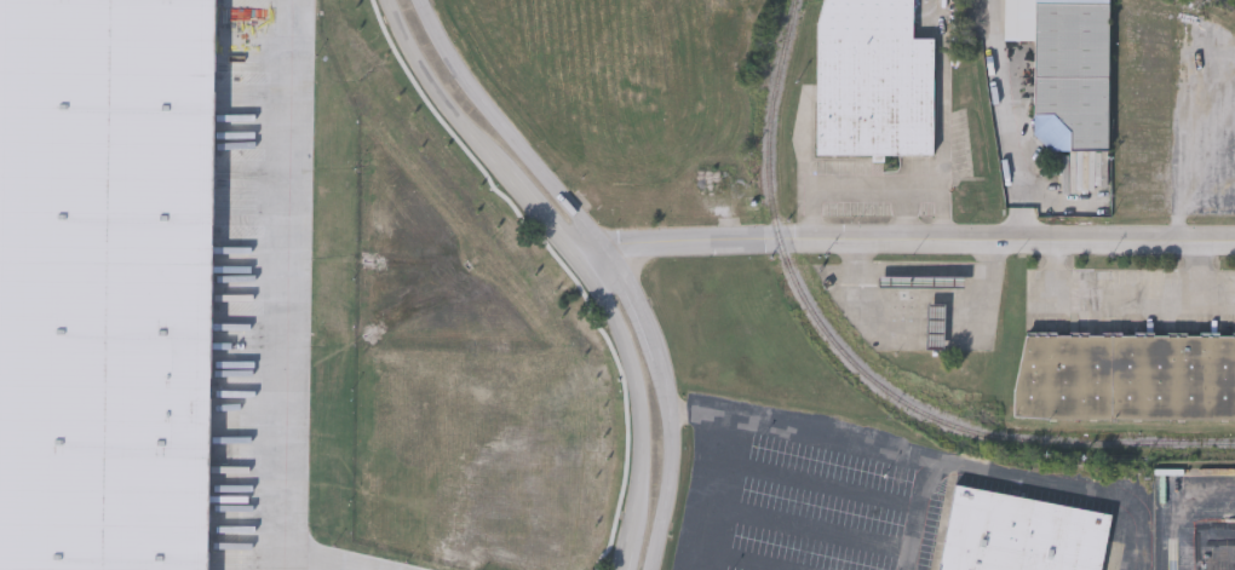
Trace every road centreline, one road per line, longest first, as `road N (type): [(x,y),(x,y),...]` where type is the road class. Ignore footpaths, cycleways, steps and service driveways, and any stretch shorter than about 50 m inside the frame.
road 1 (tertiary): [(605,244),(1234,241)]
road 2 (tertiary): [(605,244),(473,87),(421,0)]
road 3 (tertiary): [(579,259),(619,327),(642,409),(642,479),(627,549)]
road 4 (tertiary): [(389,0),(418,63),(507,177)]
road 5 (tertiary): [(651,569),(670,479),(662,358)]
road 6 (tertiary): [(662,358),(605,244)]

